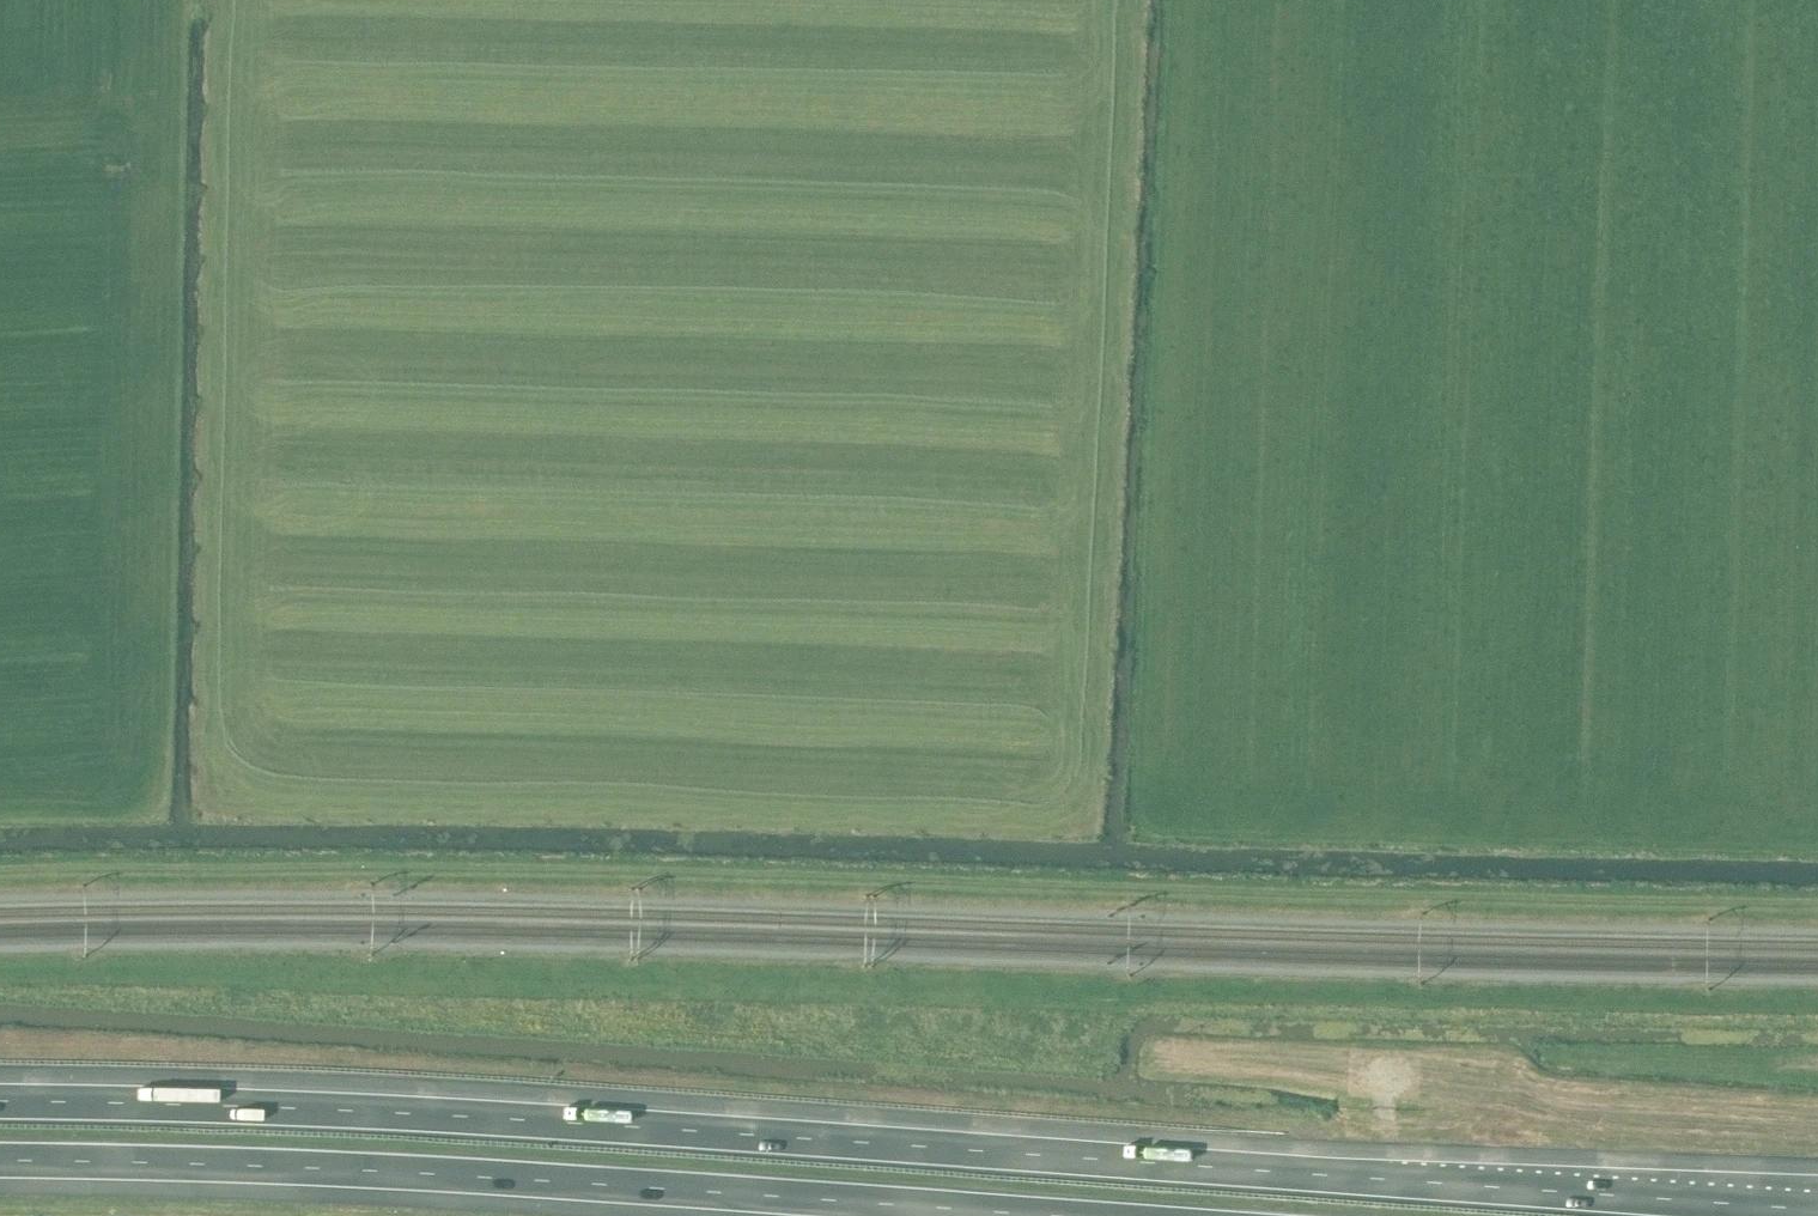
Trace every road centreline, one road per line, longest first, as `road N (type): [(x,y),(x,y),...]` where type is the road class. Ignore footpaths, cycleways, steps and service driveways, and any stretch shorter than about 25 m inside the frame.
road 1 (motorway): [(1817,1209),(260,1104),(0,1101)]
road 2 (motorway): [(0,1159),(501,1176),(1080,1215)]

